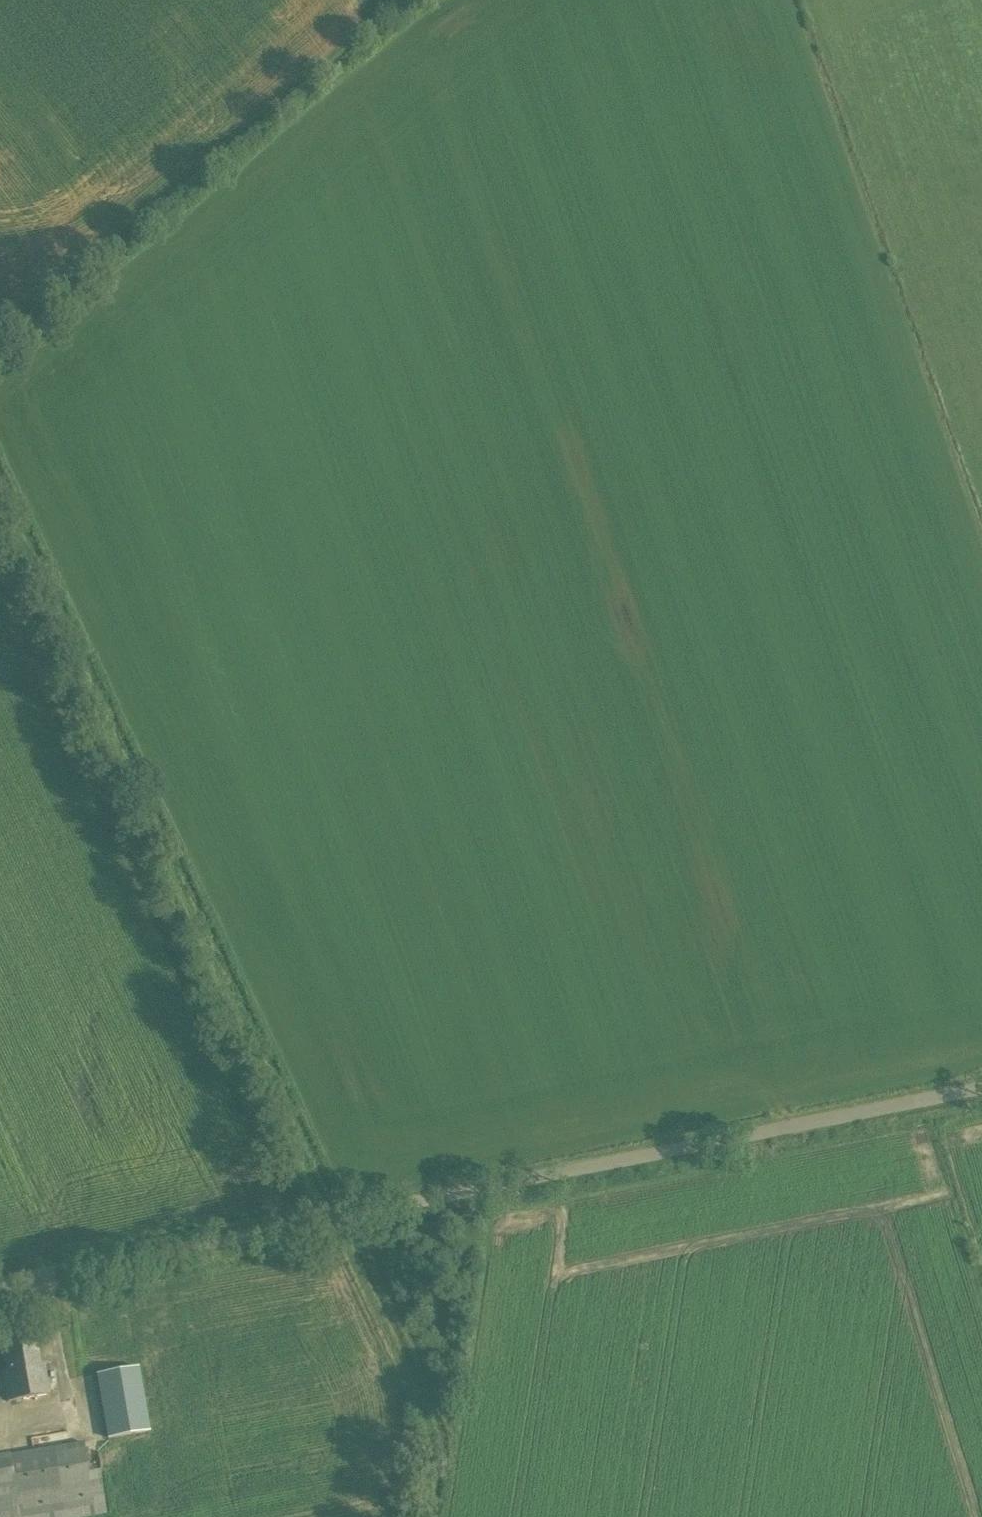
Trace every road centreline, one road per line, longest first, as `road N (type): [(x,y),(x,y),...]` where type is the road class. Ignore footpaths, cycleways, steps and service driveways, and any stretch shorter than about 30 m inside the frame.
road 1 (unclassified): [(0,1283),(981,1086)]

